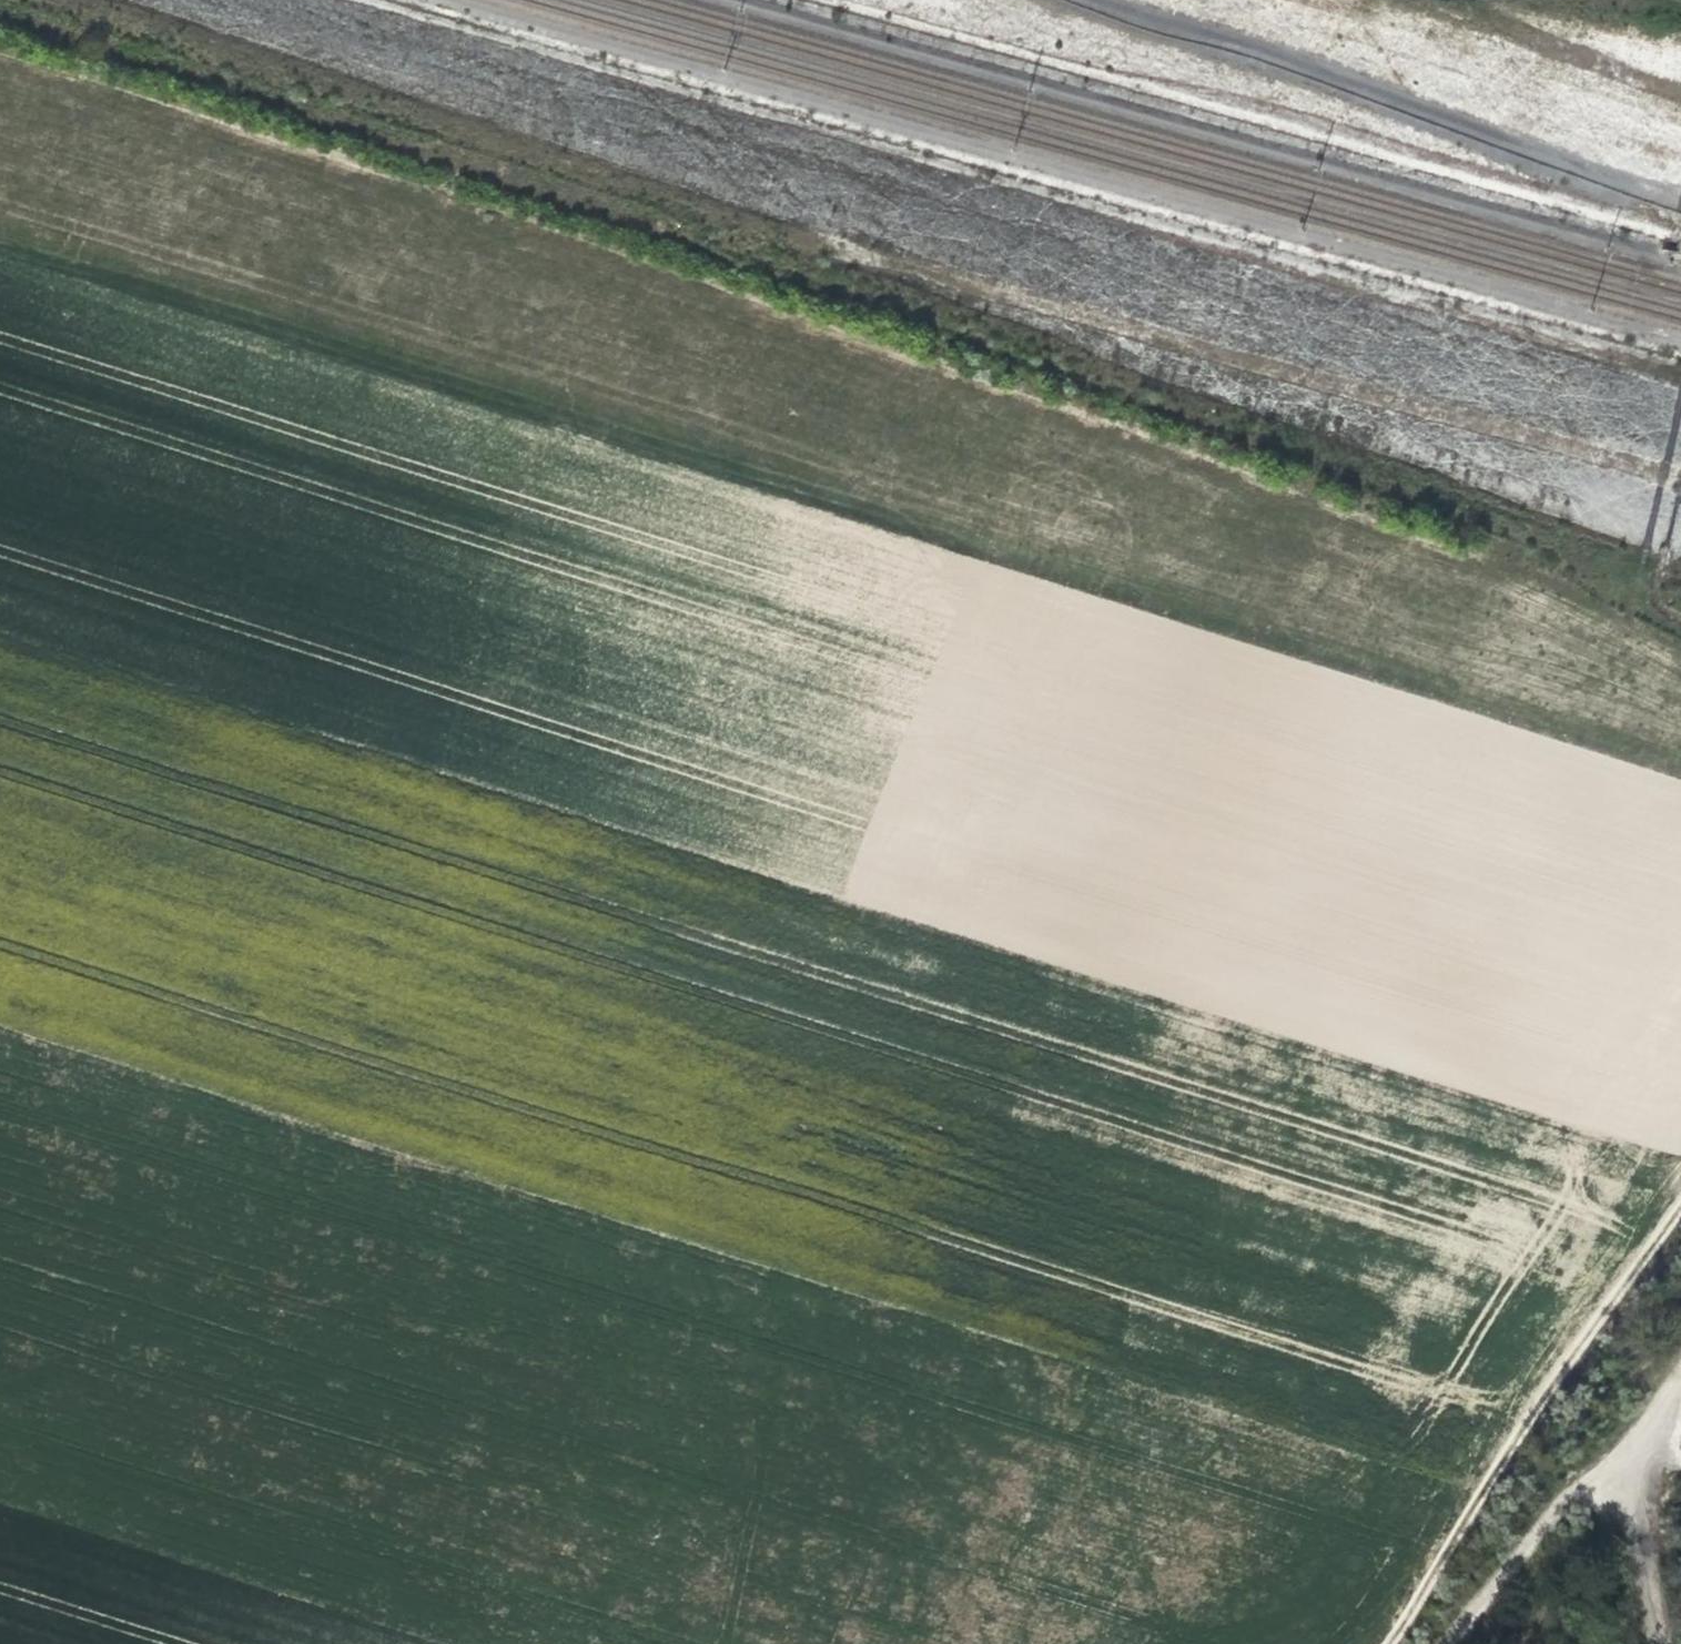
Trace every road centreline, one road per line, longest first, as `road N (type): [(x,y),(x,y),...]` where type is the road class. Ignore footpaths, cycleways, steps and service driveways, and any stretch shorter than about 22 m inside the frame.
road 1 (track): [(1392,1643),(1680,1218)]
road 2 (track): [(1680,1372),(1450,1643)]
road 3 (track): [(1655,1643),(1614,1457)]

